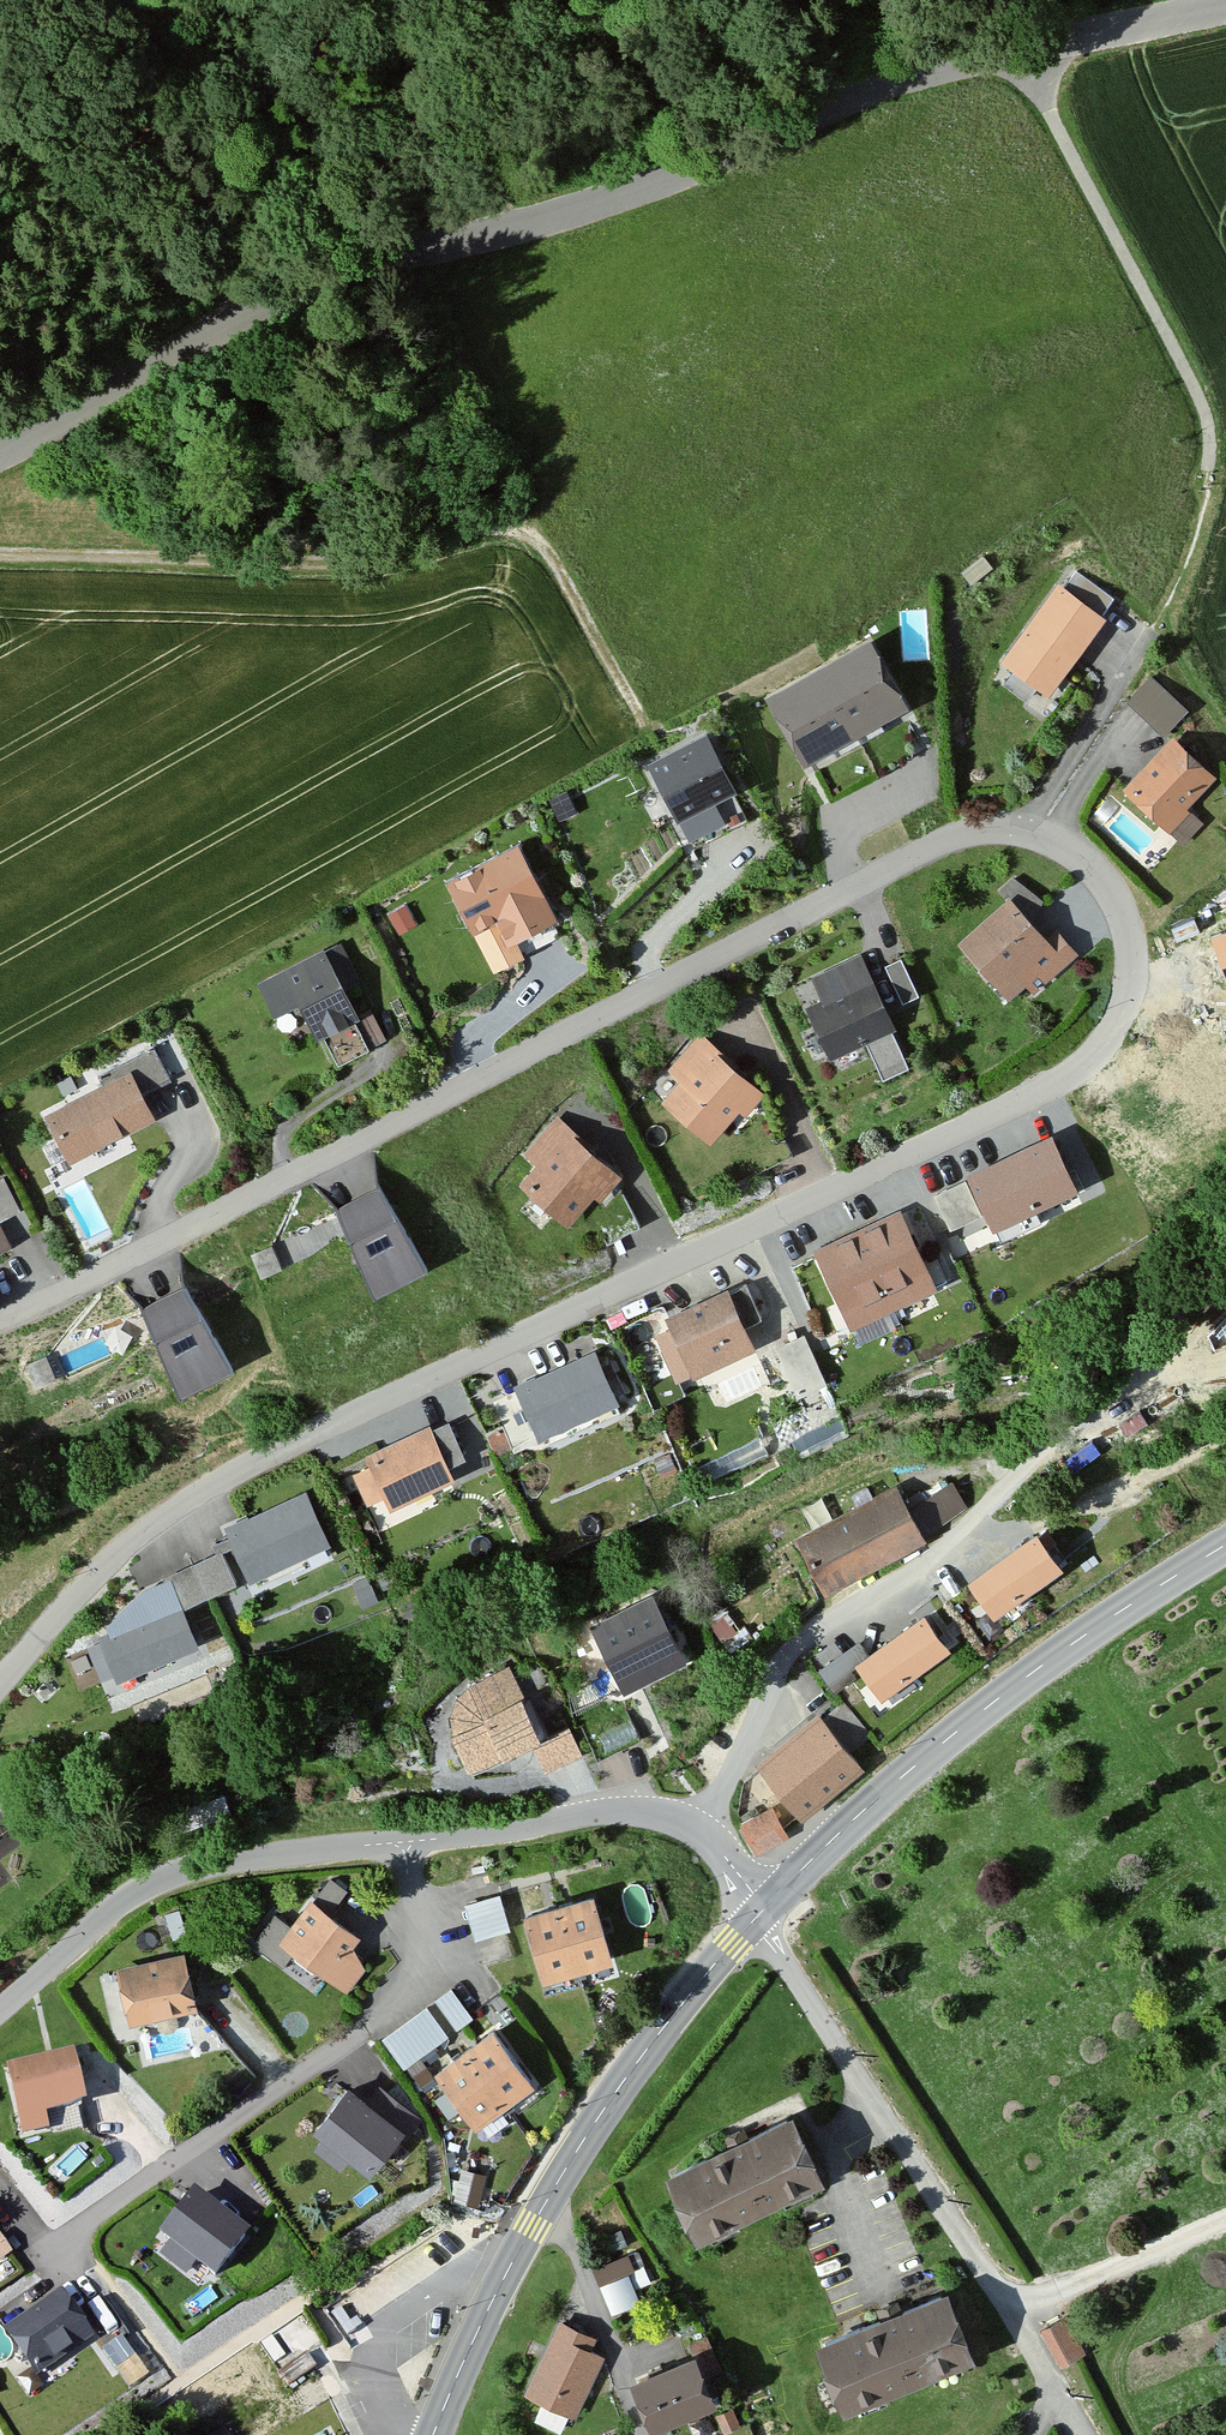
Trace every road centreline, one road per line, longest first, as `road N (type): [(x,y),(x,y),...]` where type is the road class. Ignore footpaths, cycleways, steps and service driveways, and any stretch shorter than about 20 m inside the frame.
road 1 (residential): [(0,1684),(100,1570),(169,1512),(246,1466),(1087,1064),(1112,1035),(1127,999),(1127,921),(1110,887),(1052,838),(985,830),(945,842),(0,1321)]
road 2 (unclassified): [(0,453),(313,279),(547,221),(669,178),(897,77),(1225,4)]
road 3 (residential): [(701,1832),(780,1669),(809,1637),(959,1542),(1225,1257)]
road 4 (track): [(0,553),(359,560),(505,528),(544,551),(649,735)]
road 5 (residential): [(405,1842),(416,1949),(401,2005),(38,2274)]
road 6 (residential): [(752,1921),(1021,2309),(1082,2434)]
road 7 (tertiary): [(435,2434),(553,2191),(672,2014),(752,1921)]
road 8 (tertiary): [(766,1907),(950,1737),(1225,1545)]
road 9 (track): [(1207,470),(1208,425),(1199,398),(1022,50)]
road 10 (residential): [(405,1842),(166,1877),(135,1893),(0,2010)]
road 11 (residential): [(701,1832),(676,1818),(622,1810),(405,1842)]
road 12 (track): [(959,1542),(1092,1499),(1225,1437)]

